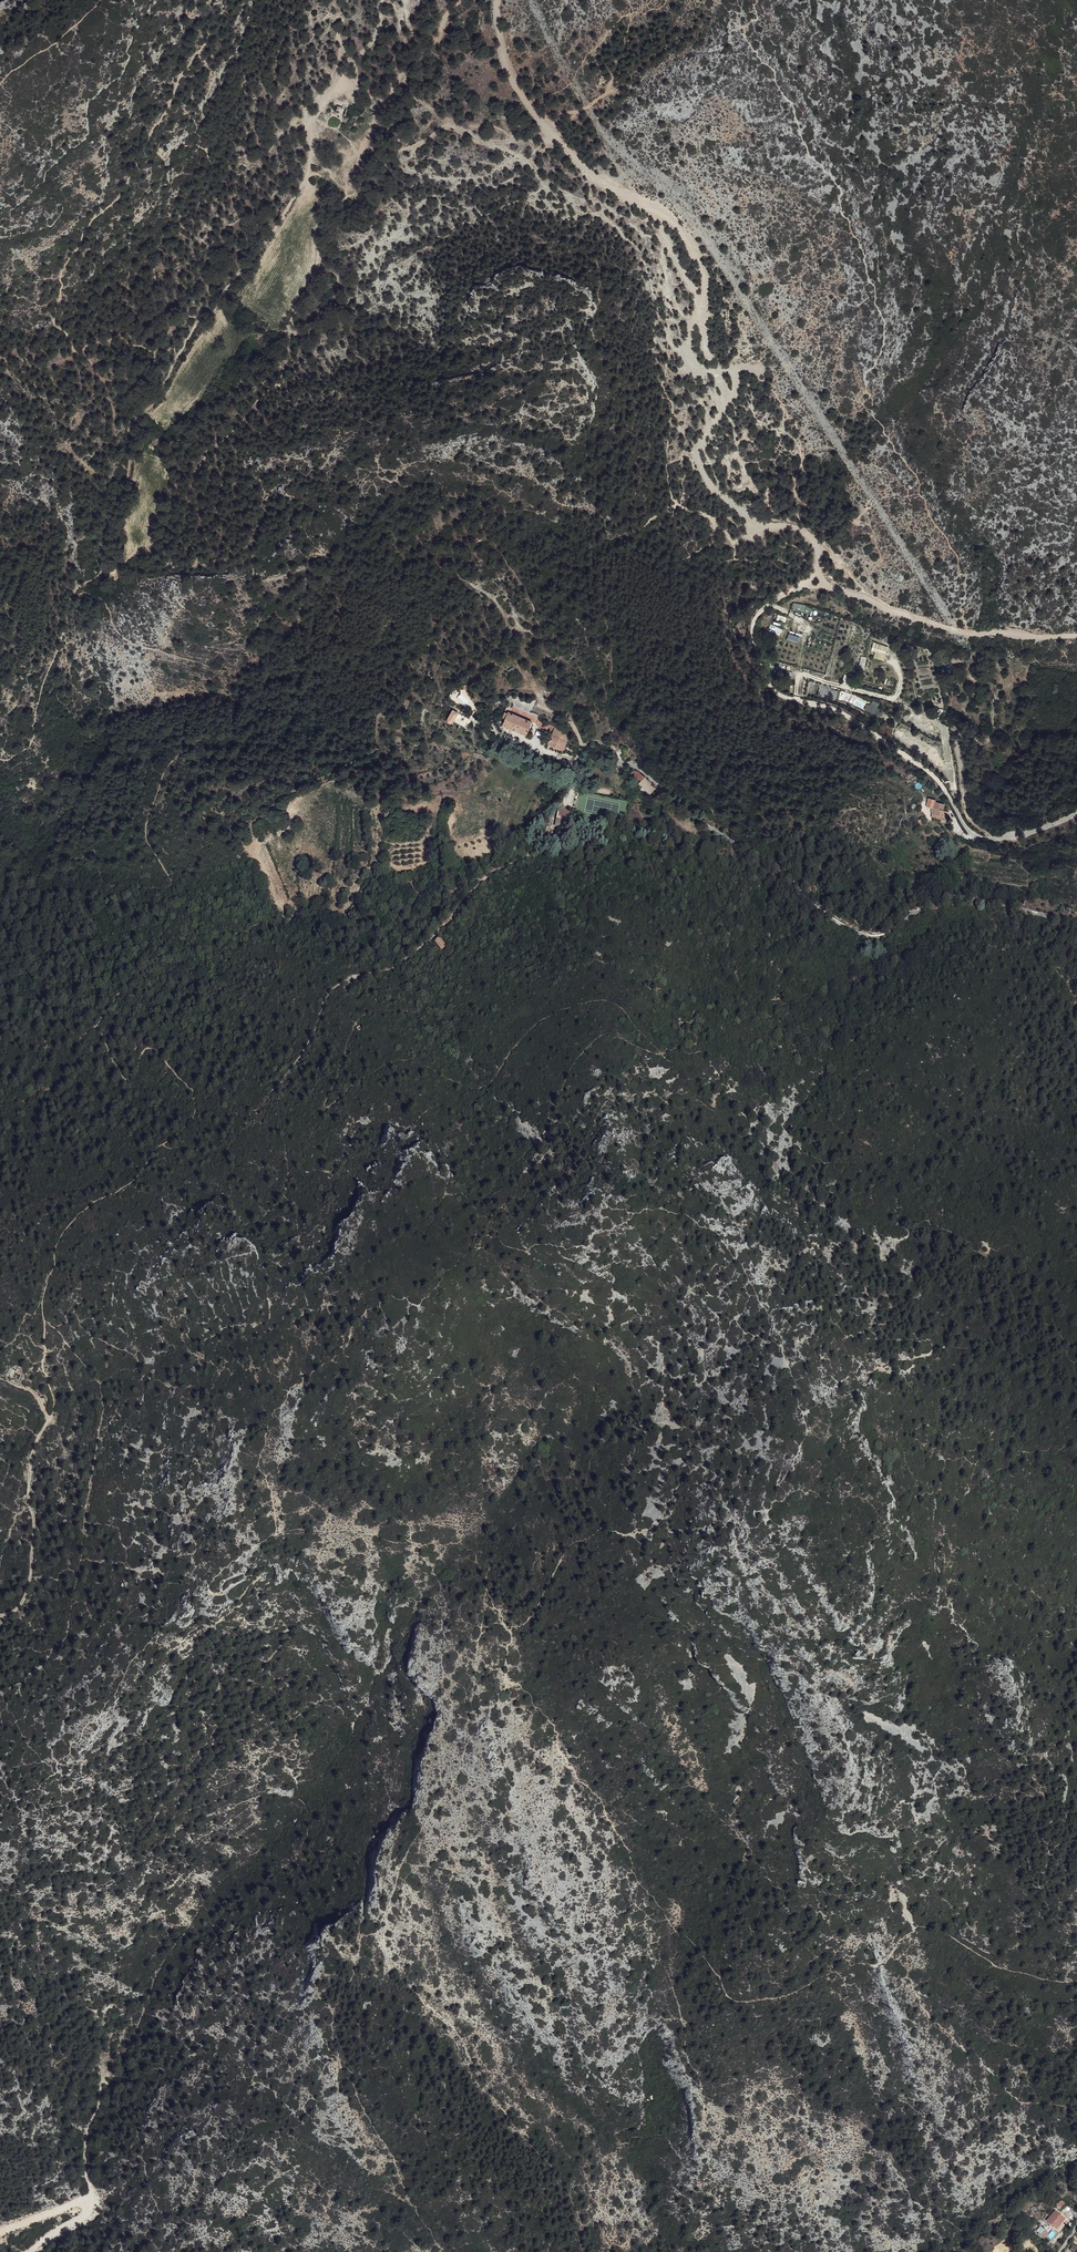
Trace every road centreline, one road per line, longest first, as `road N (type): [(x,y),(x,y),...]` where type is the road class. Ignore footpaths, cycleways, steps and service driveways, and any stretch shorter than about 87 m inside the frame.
road 1 (track): [(498,0),(505,60),(550,134),(580,166),(670,218),(692,245),(706,292),(690,360),(737,381),(697,452),(700,466),(721,500),(755,523),(810,536),(818,569),(785,594)]
road 2 (unclassified): [(785,594),(752,629),(761,673),(781,697),(836,710),(926,769),(972,834),(1015,836),(1076,813)]
road 3 (track): [(0,1614),(23,1602),(35,1564),(33,1458),(54,1404),(43,1369),(43,1312)]
road 4 (track): [(818,569),(826,584),(951,630),(1076,636)]
road 5 (track): [(551,822),(535,848),(486,878),(416,952),(390,970),(351,978)]
road 6 (track): [(33,2251),(90,2220),(93,2204),(0,2232)]
road 7 (track): [(397,82),(444,121),(550,134)]
road 8 (track): [(463,0),(423,60),(379,99)]

